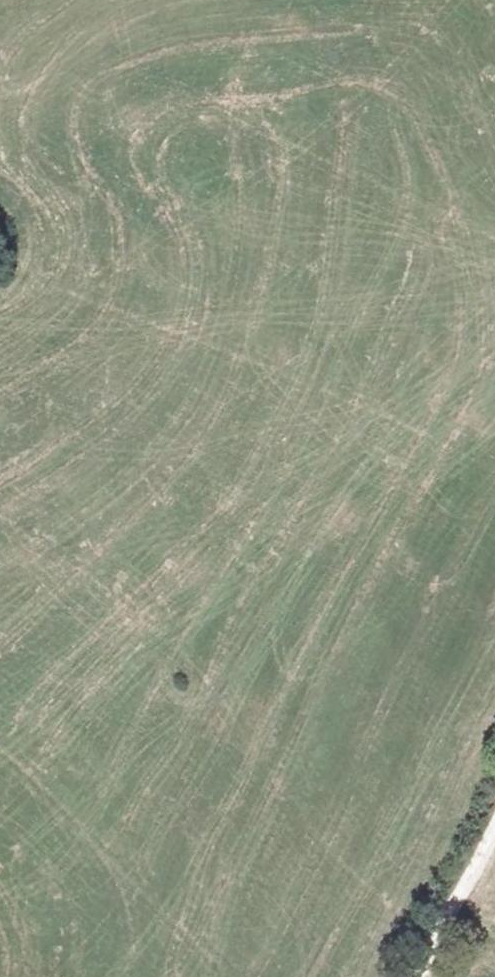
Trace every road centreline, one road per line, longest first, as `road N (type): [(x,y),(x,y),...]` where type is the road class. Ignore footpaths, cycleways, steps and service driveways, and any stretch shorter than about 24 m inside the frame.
road 1 (track): [(494,820),(414,976)]

